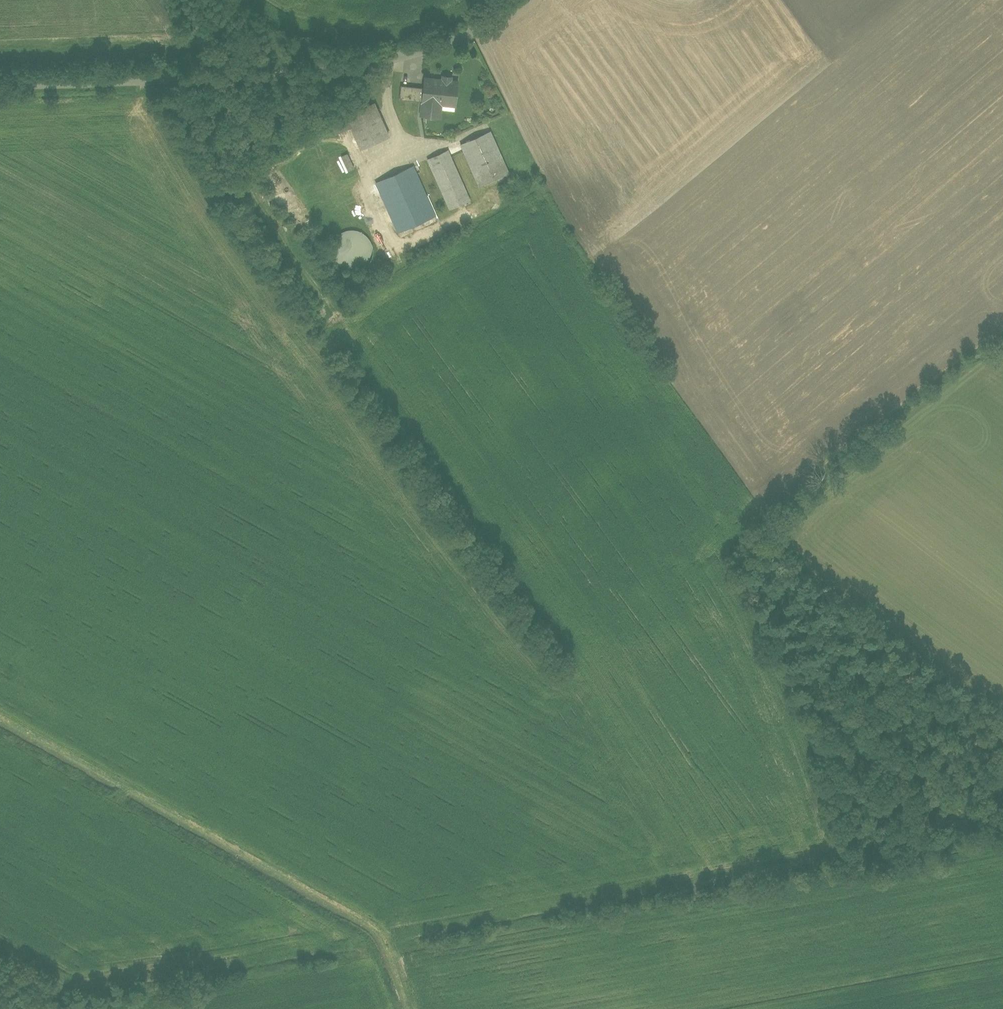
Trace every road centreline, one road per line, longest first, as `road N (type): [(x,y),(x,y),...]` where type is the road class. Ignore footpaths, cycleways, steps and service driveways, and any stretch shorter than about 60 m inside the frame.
road 1 (residential): [(0,90),(393,77),(498,0)]

